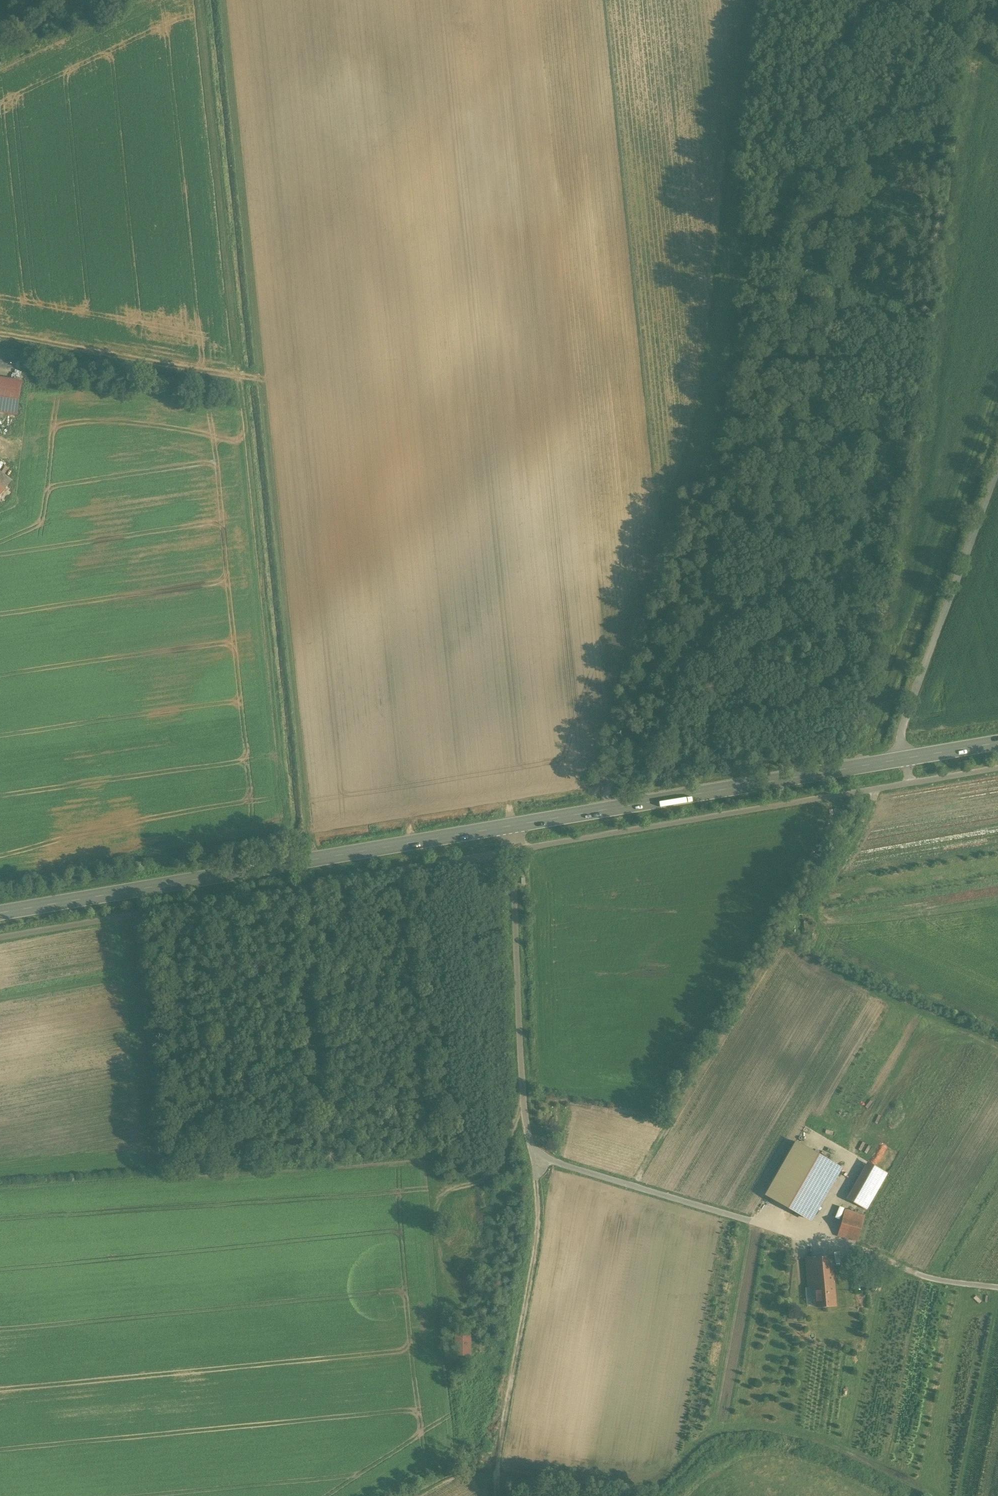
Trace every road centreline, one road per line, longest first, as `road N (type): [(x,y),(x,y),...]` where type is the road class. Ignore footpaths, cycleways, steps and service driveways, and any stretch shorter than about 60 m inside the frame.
road 1 (primary): [(997,742),(0,913)]
road 2 (track): [(866,0),(606,809)]
road 3 (track): [(501,1495),(539,1158)]
road 4 (track): [(997,465),(903,731),(910,783)]
road 5 (track): [(525,1107),(499,1166),(439,1201),(455,1320)]
road 6 (track): [(0,333),(243,373)]
road 7 (track): [(501,1472),(624,1495)]

